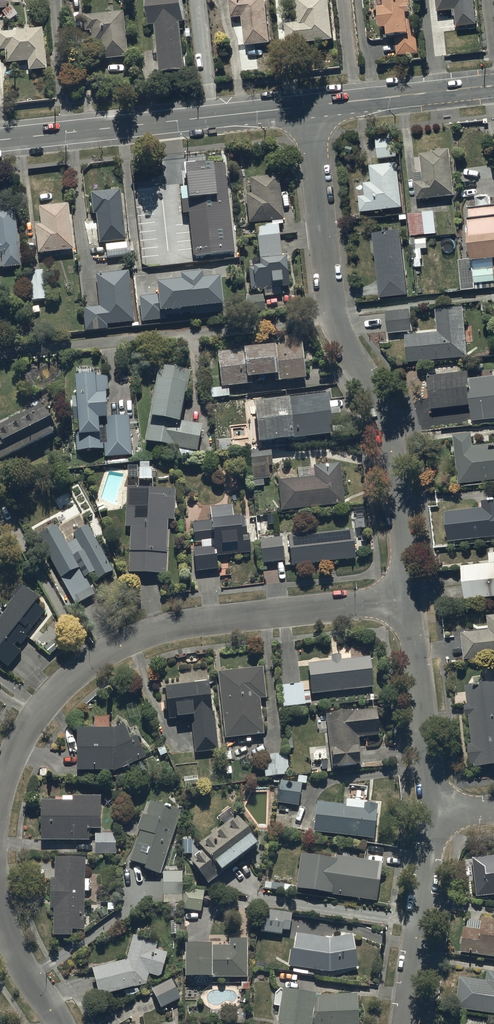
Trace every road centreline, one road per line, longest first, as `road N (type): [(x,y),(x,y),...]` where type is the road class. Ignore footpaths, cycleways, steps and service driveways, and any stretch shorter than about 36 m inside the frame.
road 1 (residential): [(410,599),(388,417),(330,319),(310,106)]
road 2 (residential): [(0,798),(32,721),(107,654),(176,626),(410,599)]
road 3 (tertiary): [(0,141),(310,106)]
road 4 (residential): [(436,816),(410,599)]
road 5 (residential): [(405,1023),(436,816)]
road 6 (tertiary): [(310,106),(493,85)]
road 7 (residential): [(59,1023),(17,956),(0,909)]

